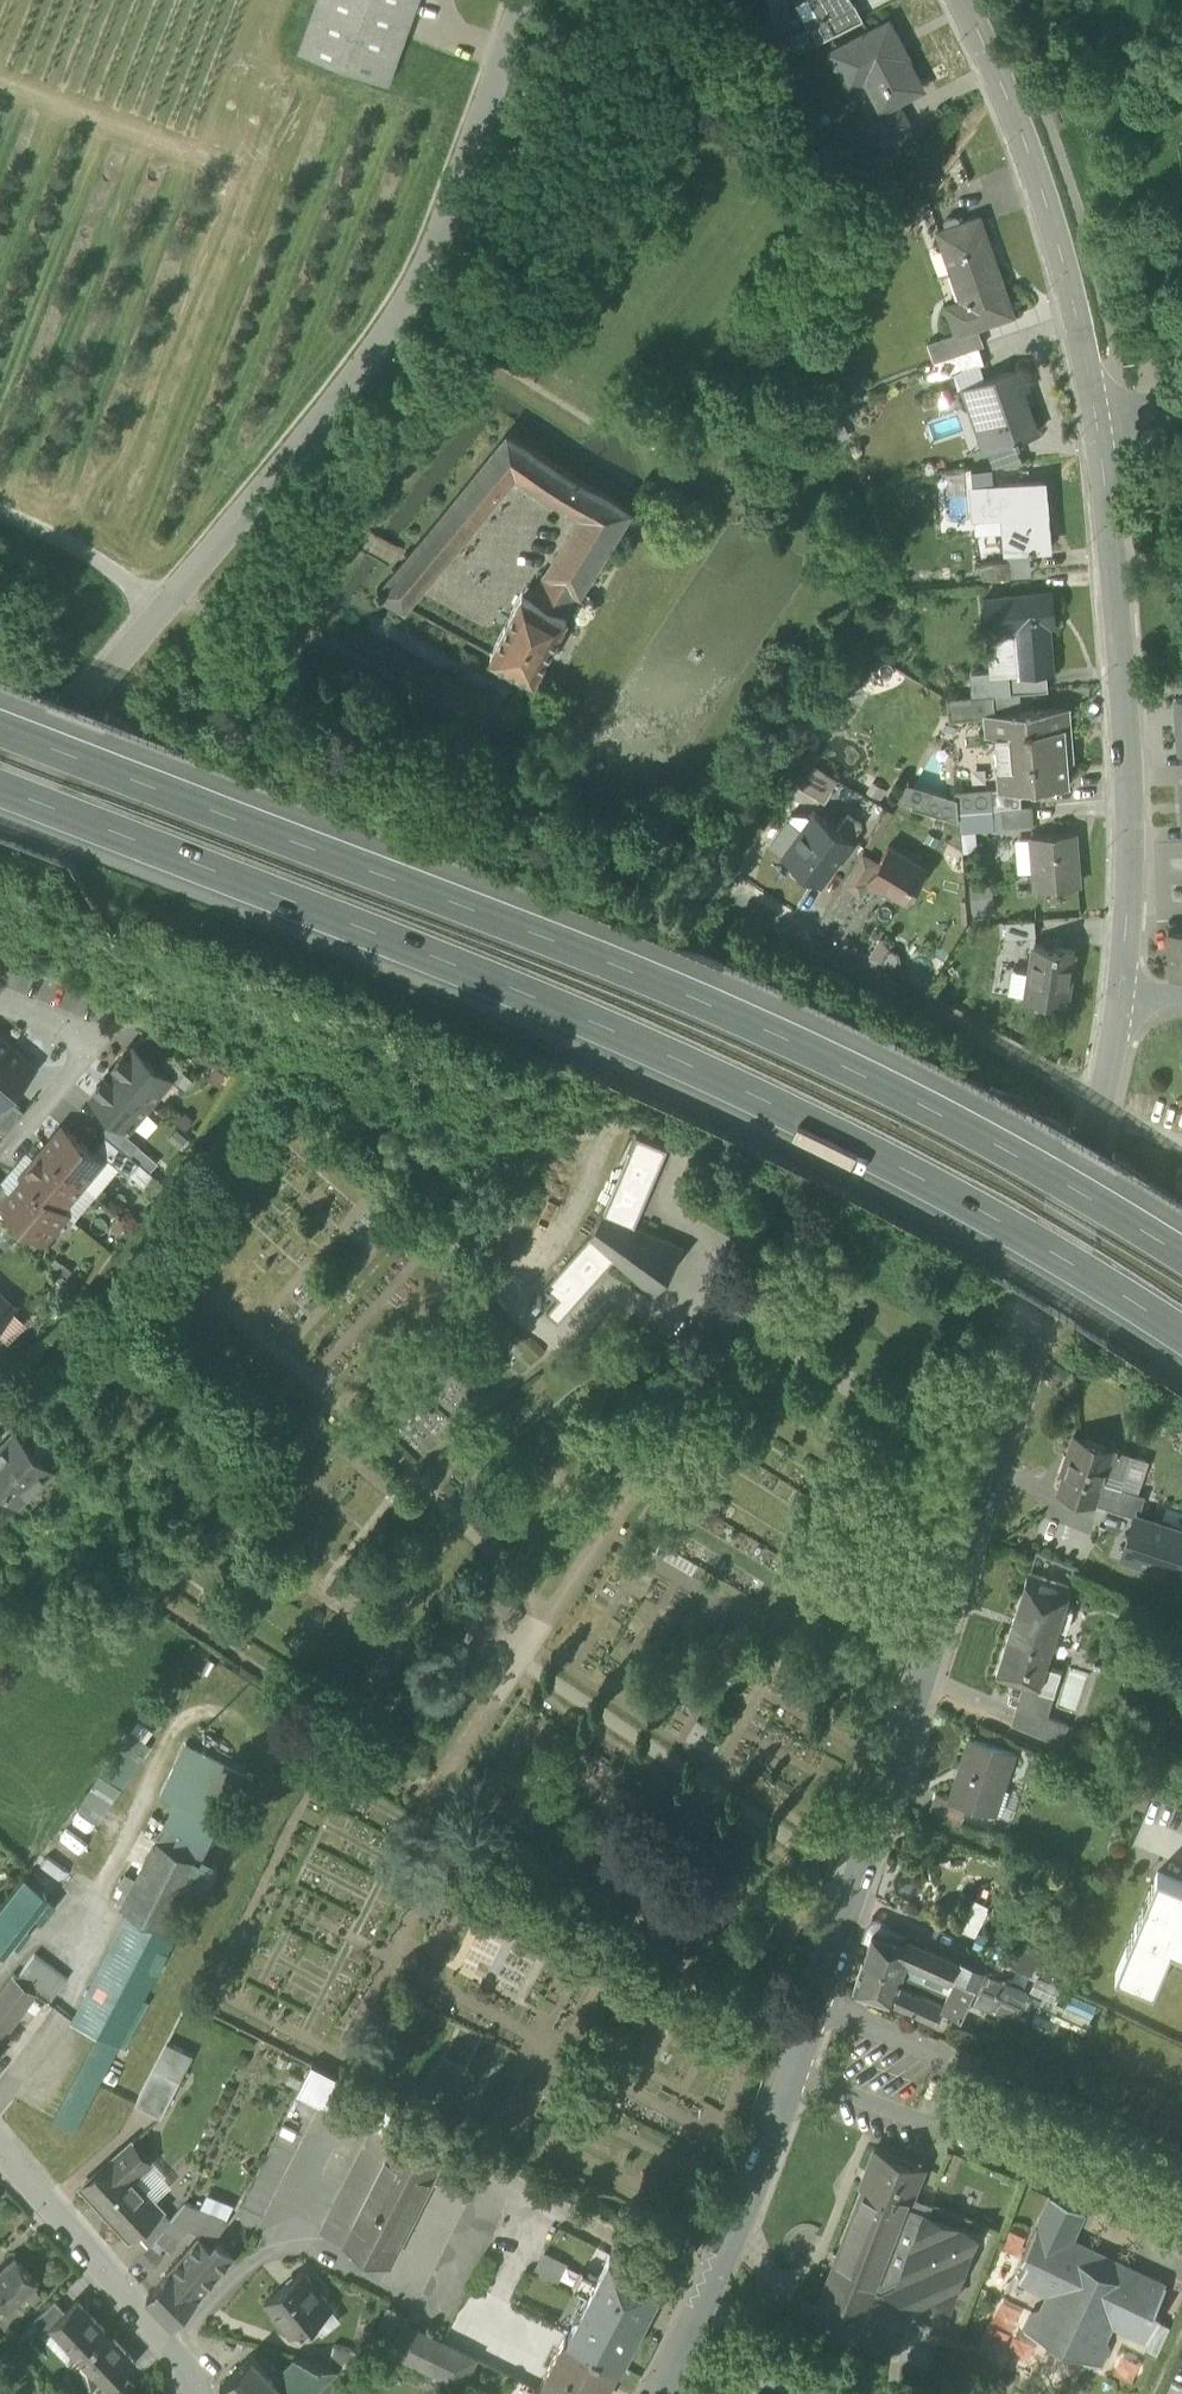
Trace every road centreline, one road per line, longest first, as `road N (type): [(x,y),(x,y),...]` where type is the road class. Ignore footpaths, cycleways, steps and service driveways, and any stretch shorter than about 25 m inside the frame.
road 1 (motorway): [(0,780),(649,1038),(984,1205),(1181,1328)]
road 2 (motorway): [(1181,1250),(856,1062),(0,720)]
road 3 (residential): [(0,798),(405,311),(520,0)]
road 4 (tertiary): [(1100,1101),(818,2004)]
road 5 (tertiary): [(1099,442),(1132,811),(1121,1005)]
road 6 (tertiary): [(962,0),(1045,200),(1099,442)]
road 7 (residential): [(1100,1101),(714,888)]
road 8 (tertiary): [(792,2075),(707,2294),(653,2393)]
road 9 (residential): [(192,2393),(175,2352),(0,2155)]
road 10 (residential): [(939,2128),(1181,2233)]
road 11 (residential): [(0,994),(98,1038),(5,1153)]
road 12 (residential): [(1181,2164),(961,2060)]
road 13 (track): [(0,517),(55,538),(161,607)]
road 14 (residential): [(792,2075),(939,2128)]
road 15 (residential): [(961,2060),(818,2004)]

